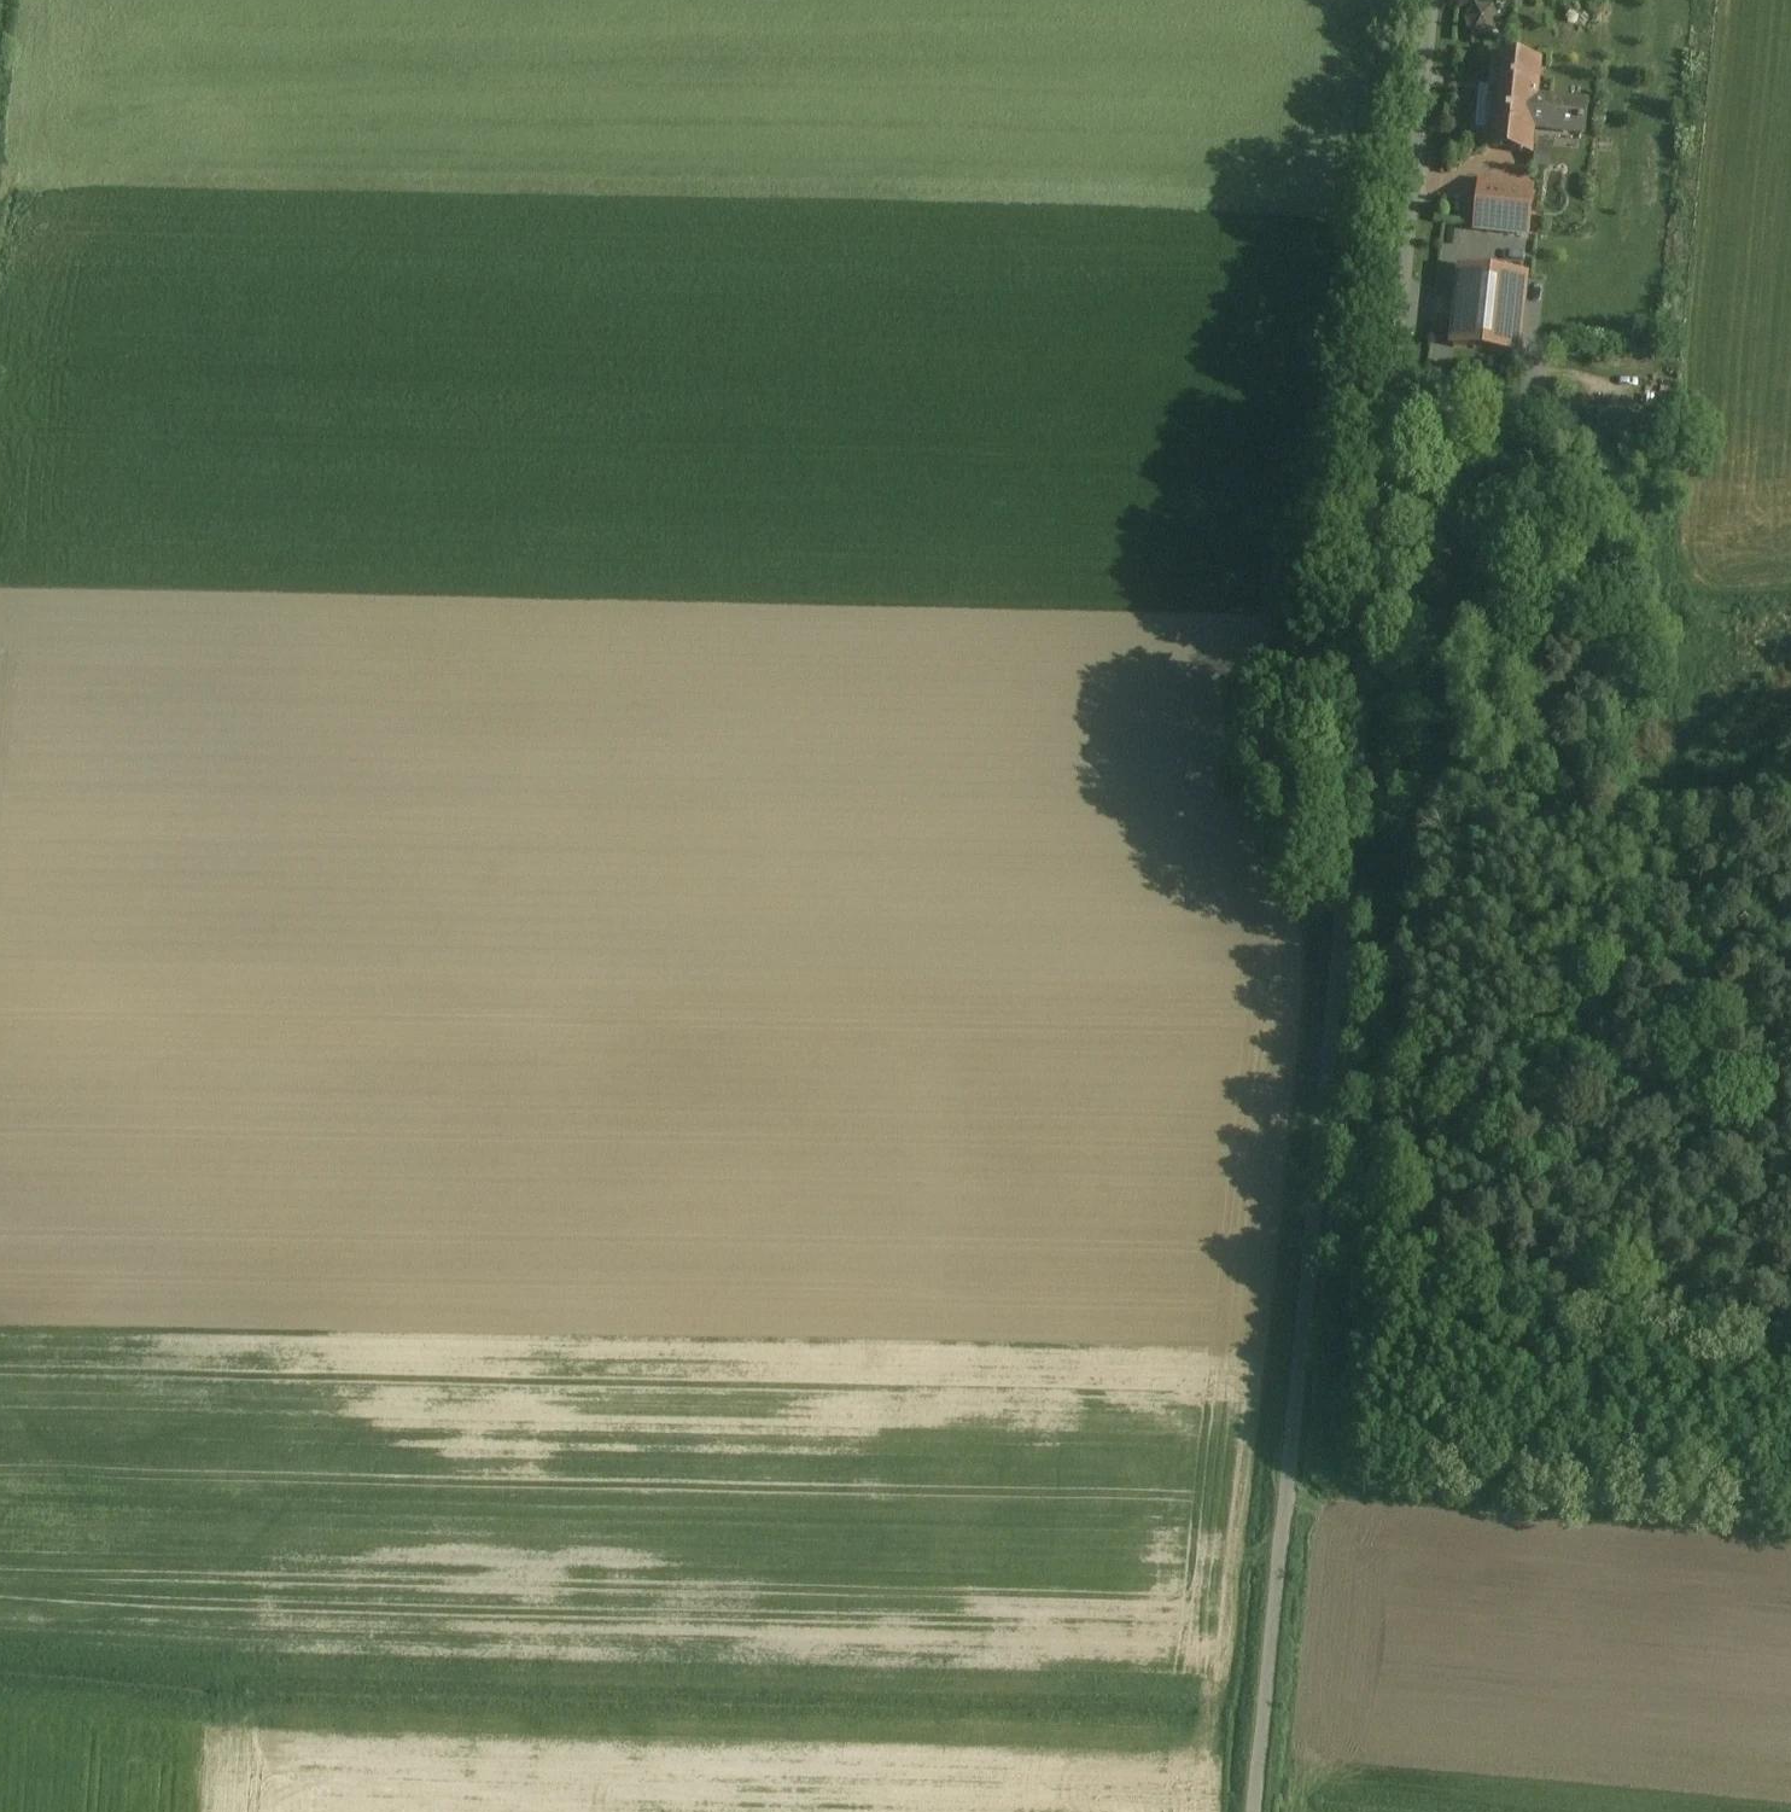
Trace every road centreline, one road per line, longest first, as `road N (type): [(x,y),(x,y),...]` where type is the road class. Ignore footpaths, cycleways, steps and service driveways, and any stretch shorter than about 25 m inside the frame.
road 1 (unclassified): [(1255,1811),(1434,0)]

